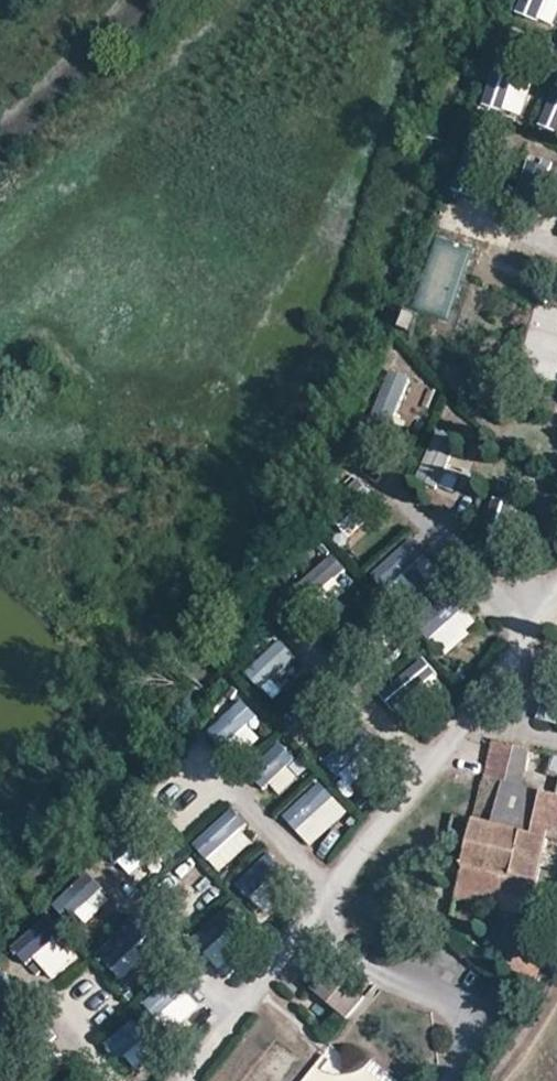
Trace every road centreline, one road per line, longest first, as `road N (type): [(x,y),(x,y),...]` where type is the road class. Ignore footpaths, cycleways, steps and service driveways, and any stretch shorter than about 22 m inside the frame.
road 1 (unclassified): [(407,974),(481,1039),(449,1080)]

